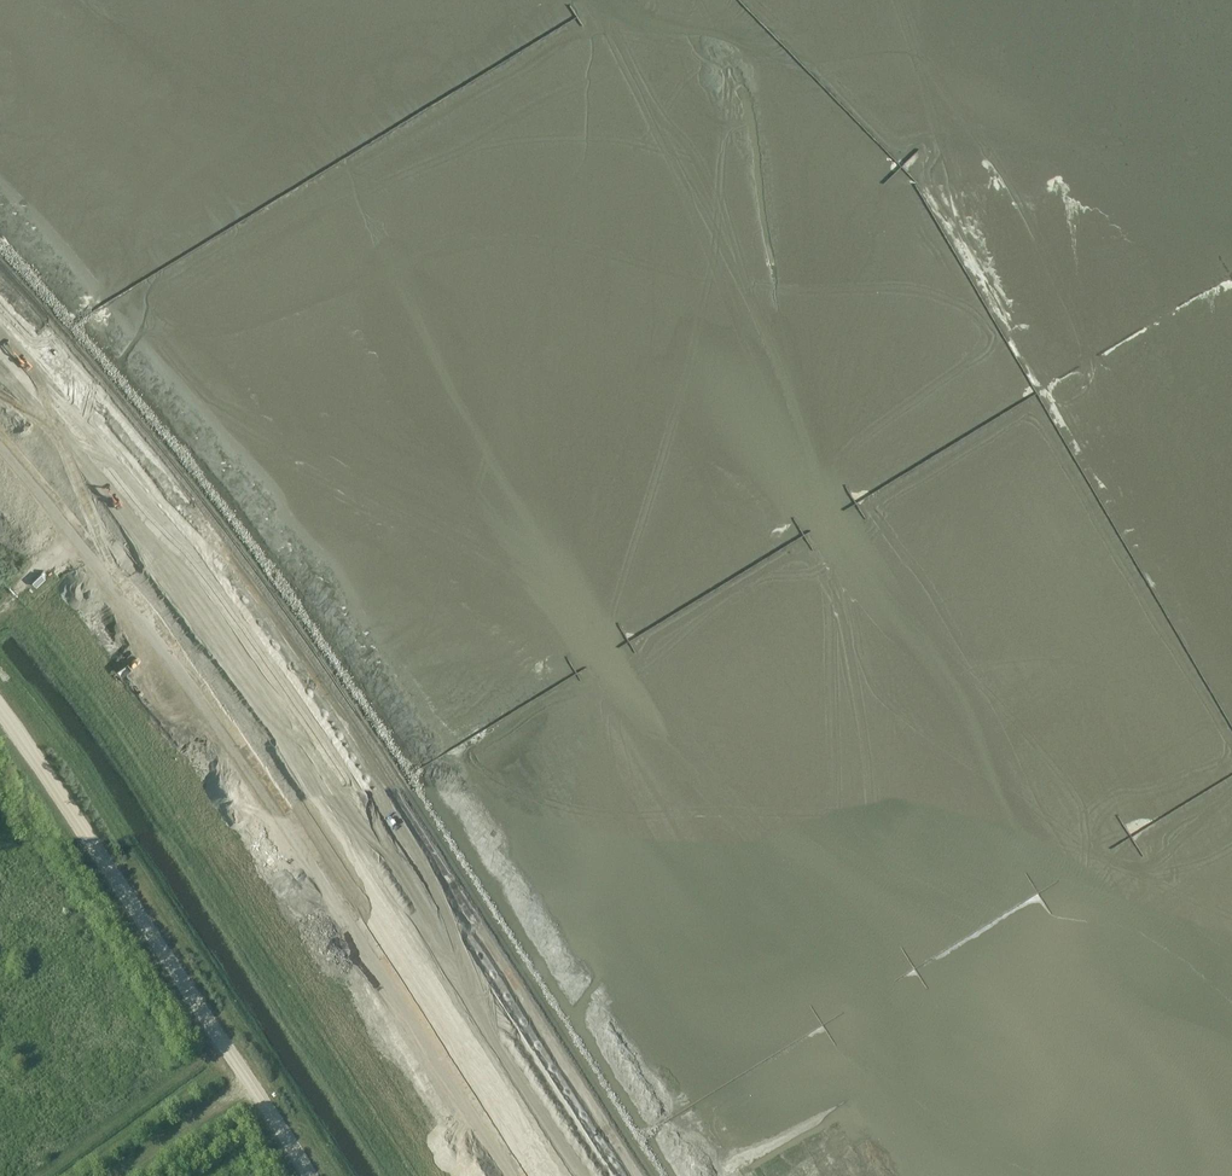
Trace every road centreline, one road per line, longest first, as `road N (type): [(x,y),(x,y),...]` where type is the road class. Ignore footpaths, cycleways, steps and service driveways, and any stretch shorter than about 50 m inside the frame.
road 1 (track): [(641,1175),(278,617),(170,477),(0,278)]

